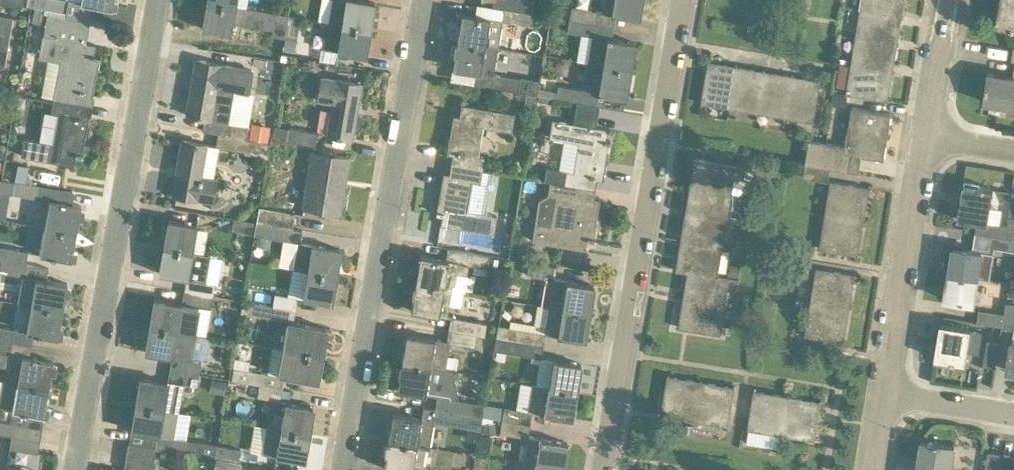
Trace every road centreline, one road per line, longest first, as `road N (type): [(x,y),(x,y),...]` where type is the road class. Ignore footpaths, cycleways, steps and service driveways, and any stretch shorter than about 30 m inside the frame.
road 1 (residential): [(342,469),(424,0)]
road 2 (residential): [(77,469),(158,0)]
road 3 (residential): [(603,469),(682,0)]
road 4 (residential): [(886,392),(927,134)]
road 5 (residential): [(927,134),(948,0)]
road 6 (residential): [(1013,414),(886,392)]

